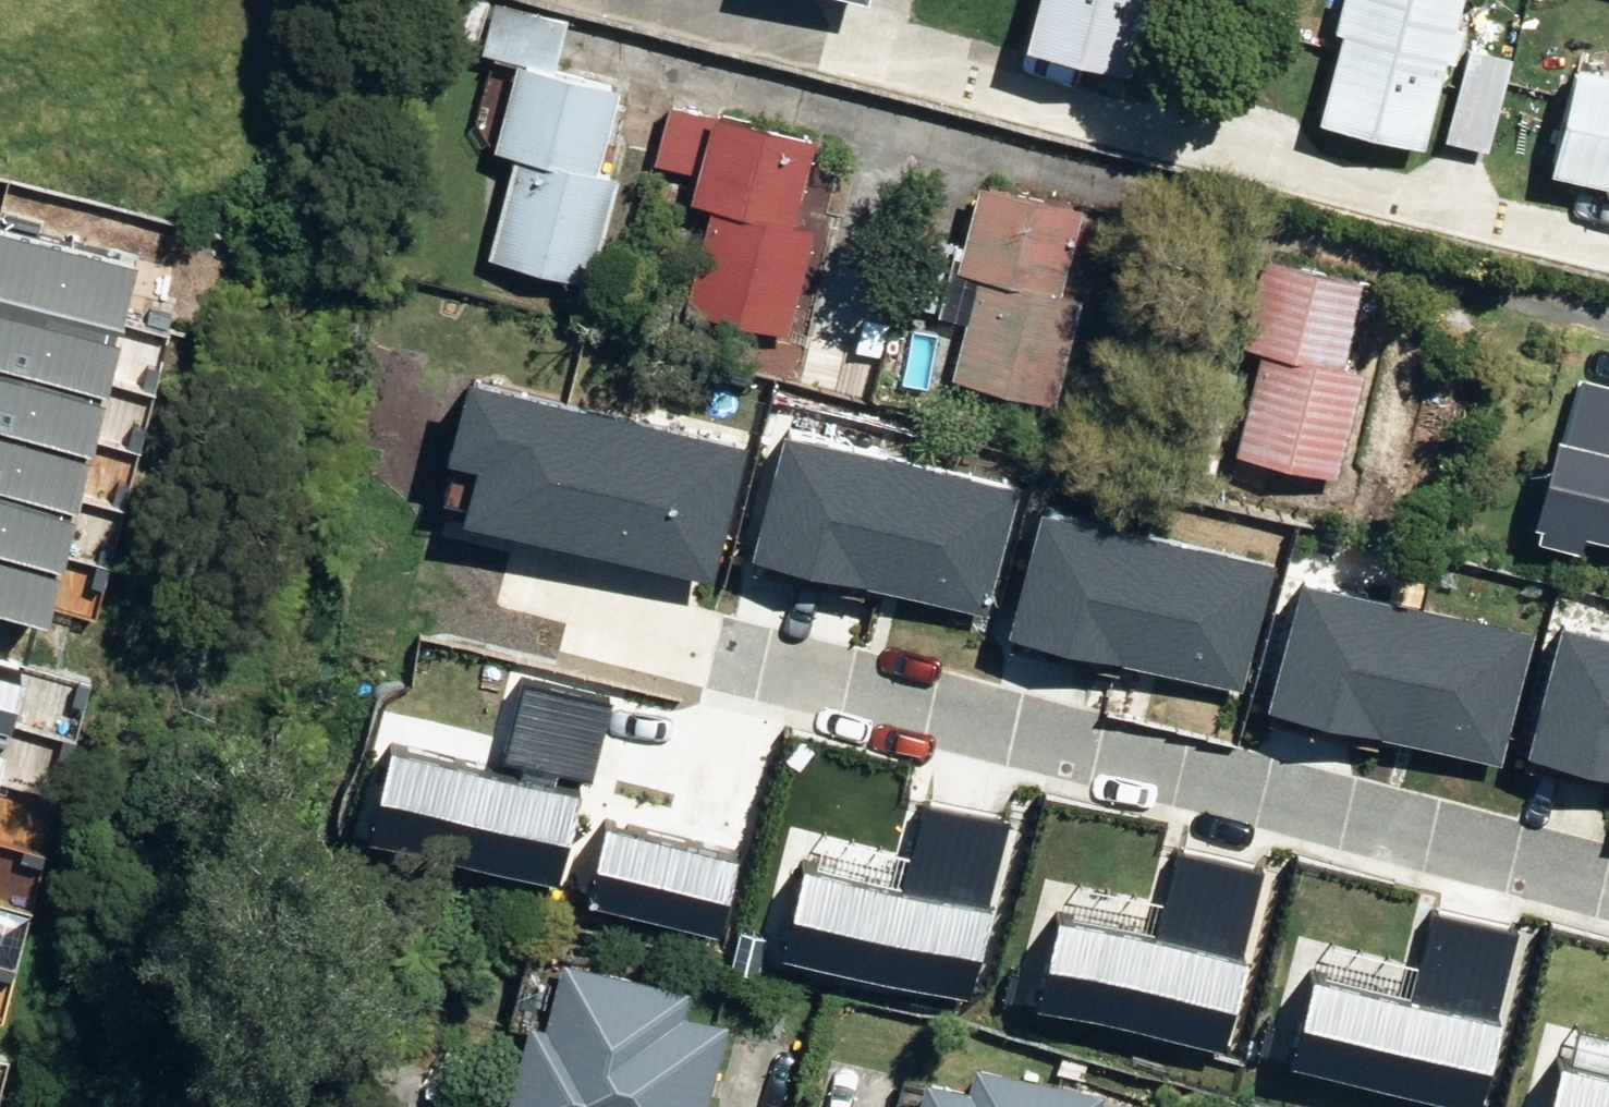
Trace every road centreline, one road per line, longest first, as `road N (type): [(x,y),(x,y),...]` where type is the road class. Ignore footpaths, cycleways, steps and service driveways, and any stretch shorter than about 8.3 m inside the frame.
road 1 (residential): [(544,592),(1608,873)]

